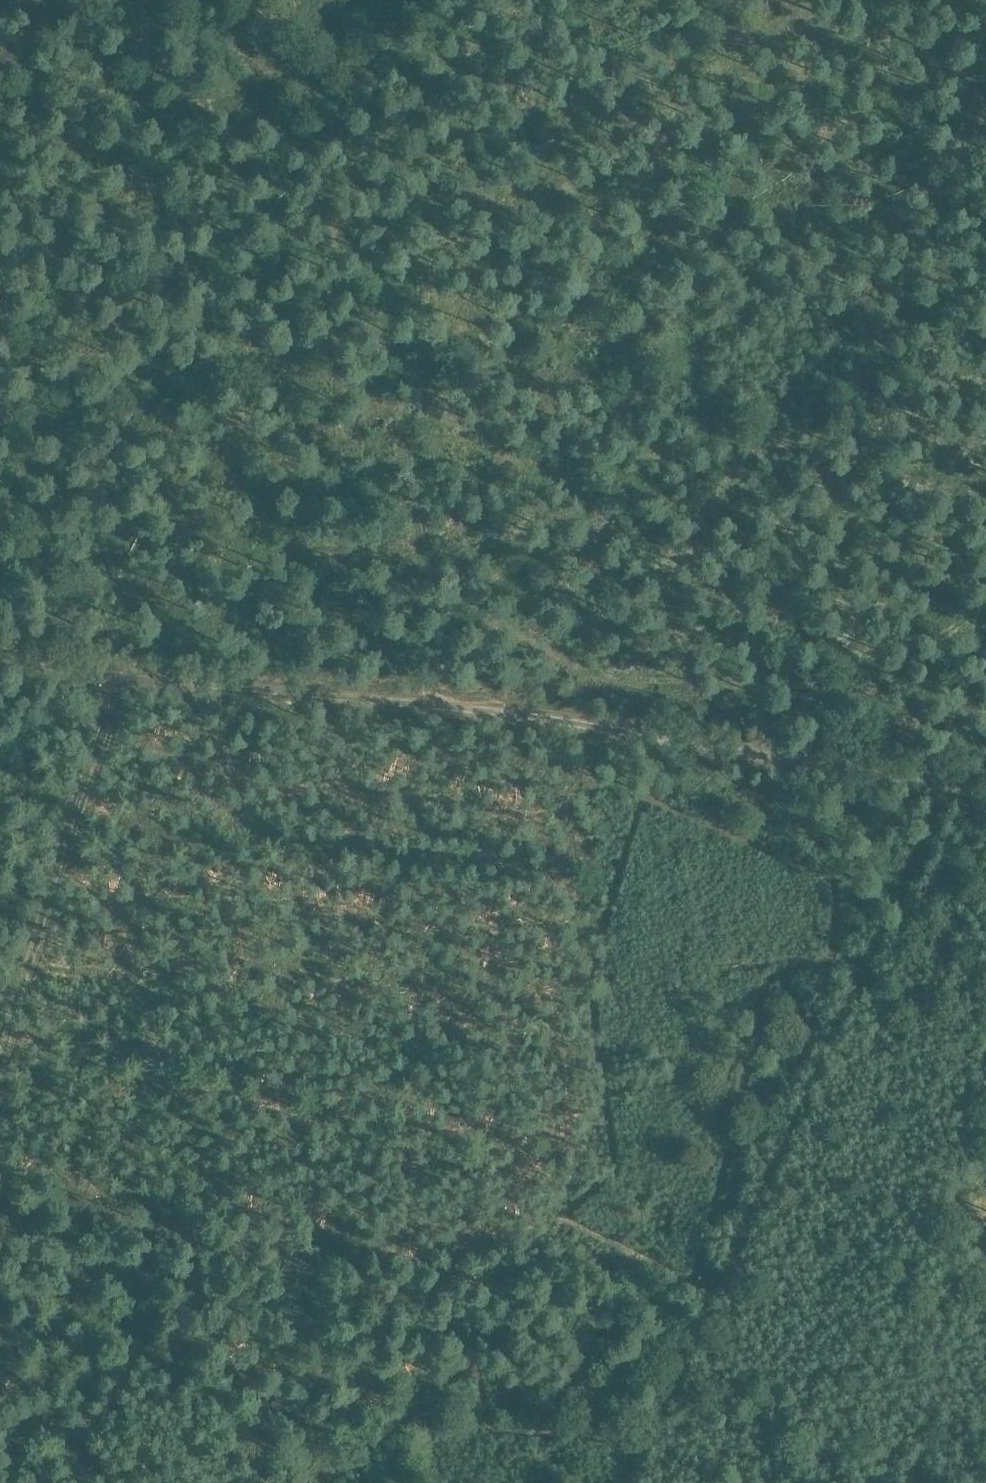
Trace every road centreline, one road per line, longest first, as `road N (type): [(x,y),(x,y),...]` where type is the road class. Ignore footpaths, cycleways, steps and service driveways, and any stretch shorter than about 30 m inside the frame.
road 1 (track): [(0,650),(113,677),(475,707),(985,787)]

